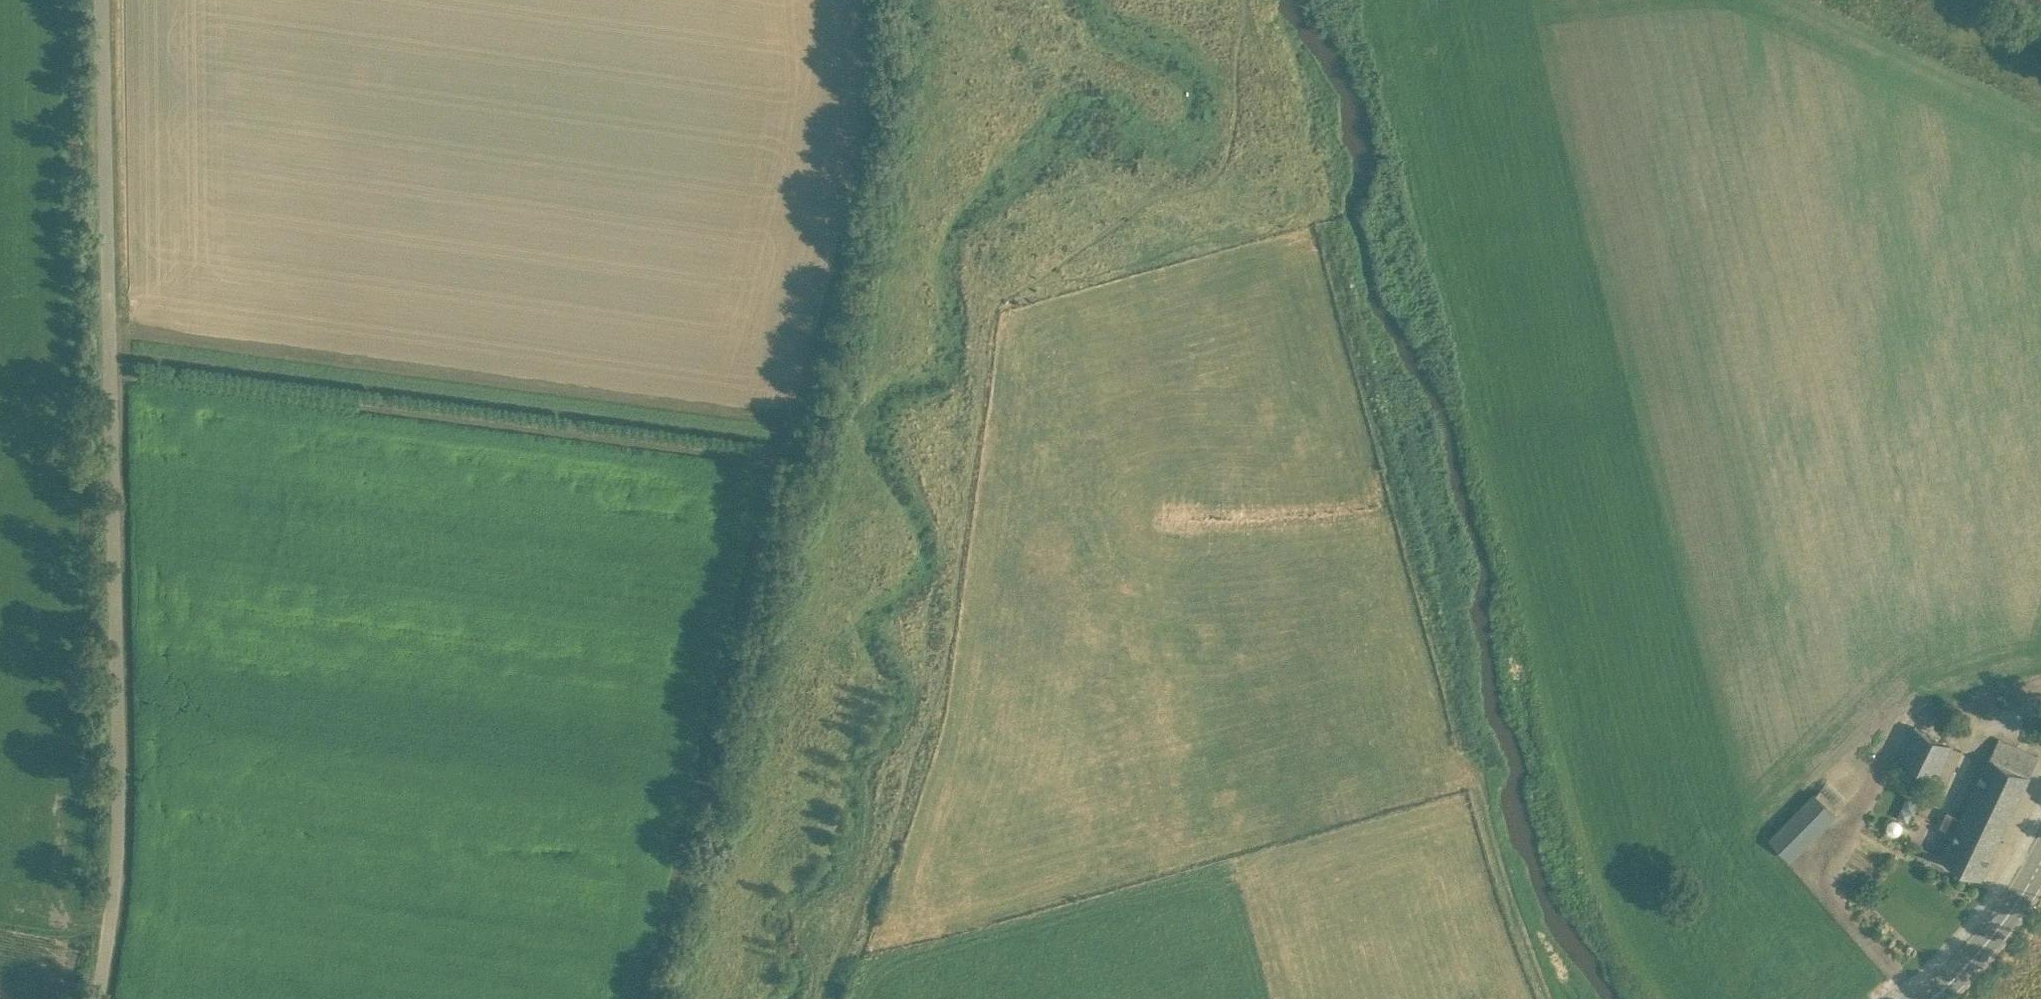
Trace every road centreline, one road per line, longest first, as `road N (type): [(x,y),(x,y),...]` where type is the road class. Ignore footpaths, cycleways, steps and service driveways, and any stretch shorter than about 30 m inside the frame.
road 1 (unclassified): [(97,998),(116,861),(118,740),(105,0)]
road 2 (secondary): [(1929,998),(1981,946),(2038,863)]

